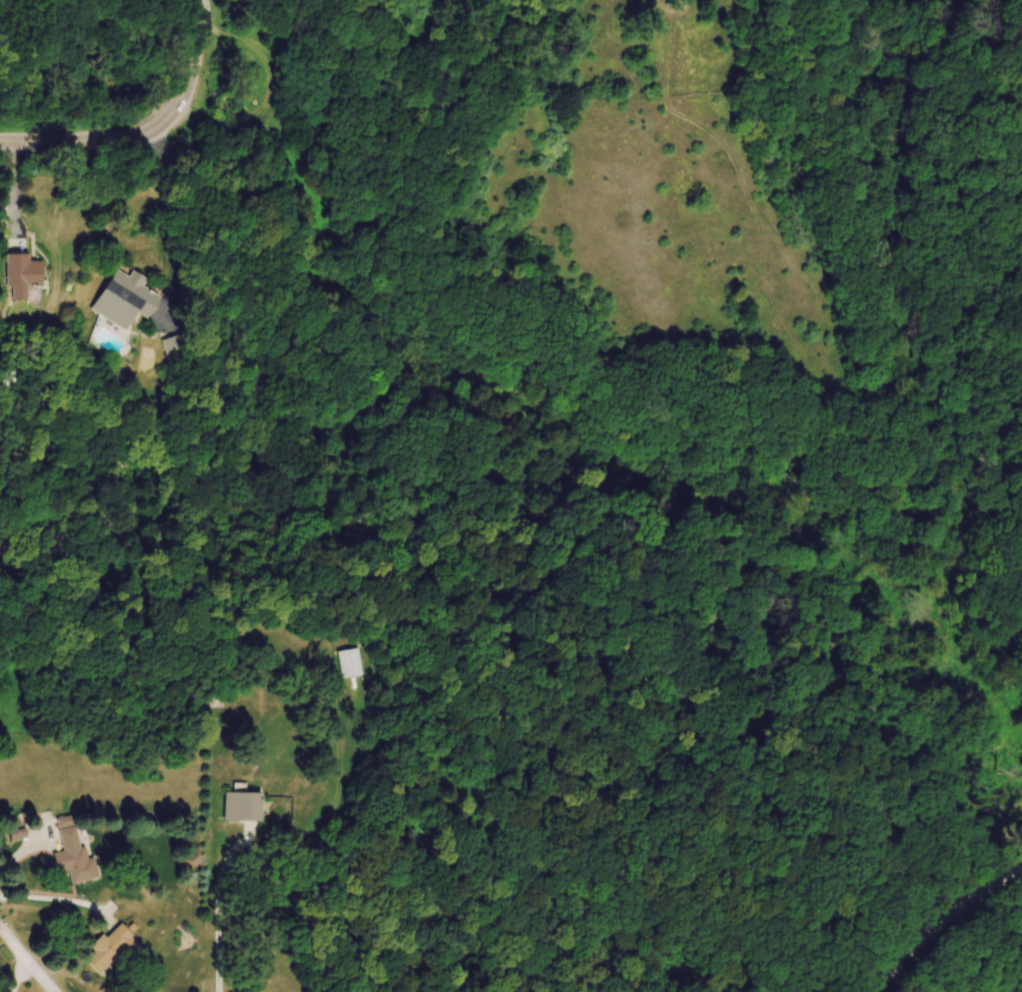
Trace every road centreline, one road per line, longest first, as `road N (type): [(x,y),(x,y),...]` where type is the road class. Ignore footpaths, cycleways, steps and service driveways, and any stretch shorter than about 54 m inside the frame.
road 1 (residential): [(198,0),(185,93),(152,132),(119,140),(0,140)]
road 2 (residential): [(886,991),(946,928),(1021,868)]

